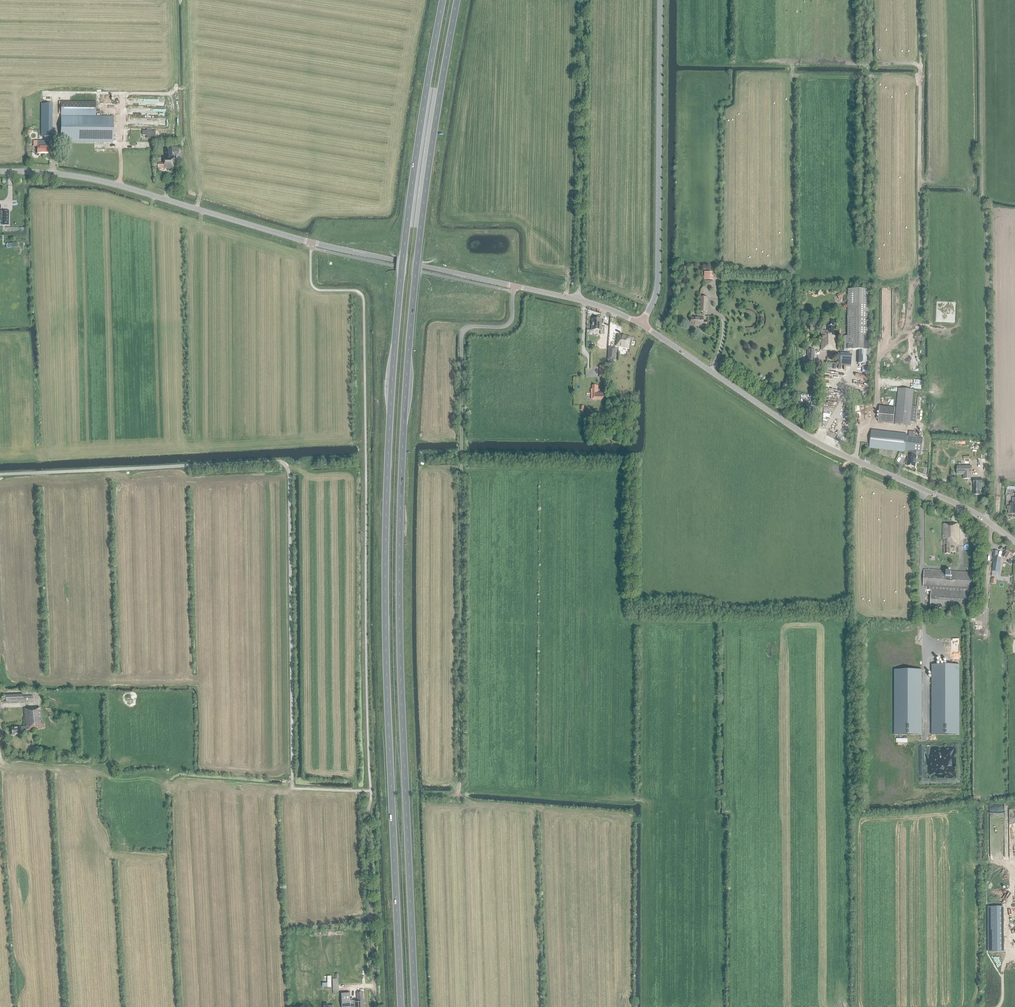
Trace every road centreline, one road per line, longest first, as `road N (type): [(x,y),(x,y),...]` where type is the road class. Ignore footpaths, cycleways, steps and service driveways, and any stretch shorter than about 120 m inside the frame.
road 1 (trunk): [(443,0),(406,228),(388,464),(387,679),(401,1006)]
road 2 (trunk): [(415,1006),(401,679),(402,462),(421,222),(457,0)]
road 3 (tertiary): [(641,324),(576,299),(311,243),(98,180),(0,171)]
road 4 (track): [(425,797),(454,797),(462,788),(462,333),(511,321),(516,287)]
road 5 (unclassified): [(989,523),(980,0)]
road 6 (tertiary): [(989,523),(816,442),(641,324)]
road 7 (track): [(918,0),(922,318),(879,358),(877,370)]
road 8 (tertiary): [(641,324),(658,281),(660,0)]
road 9 (unclassified): [(376,1006),(370,790)]

